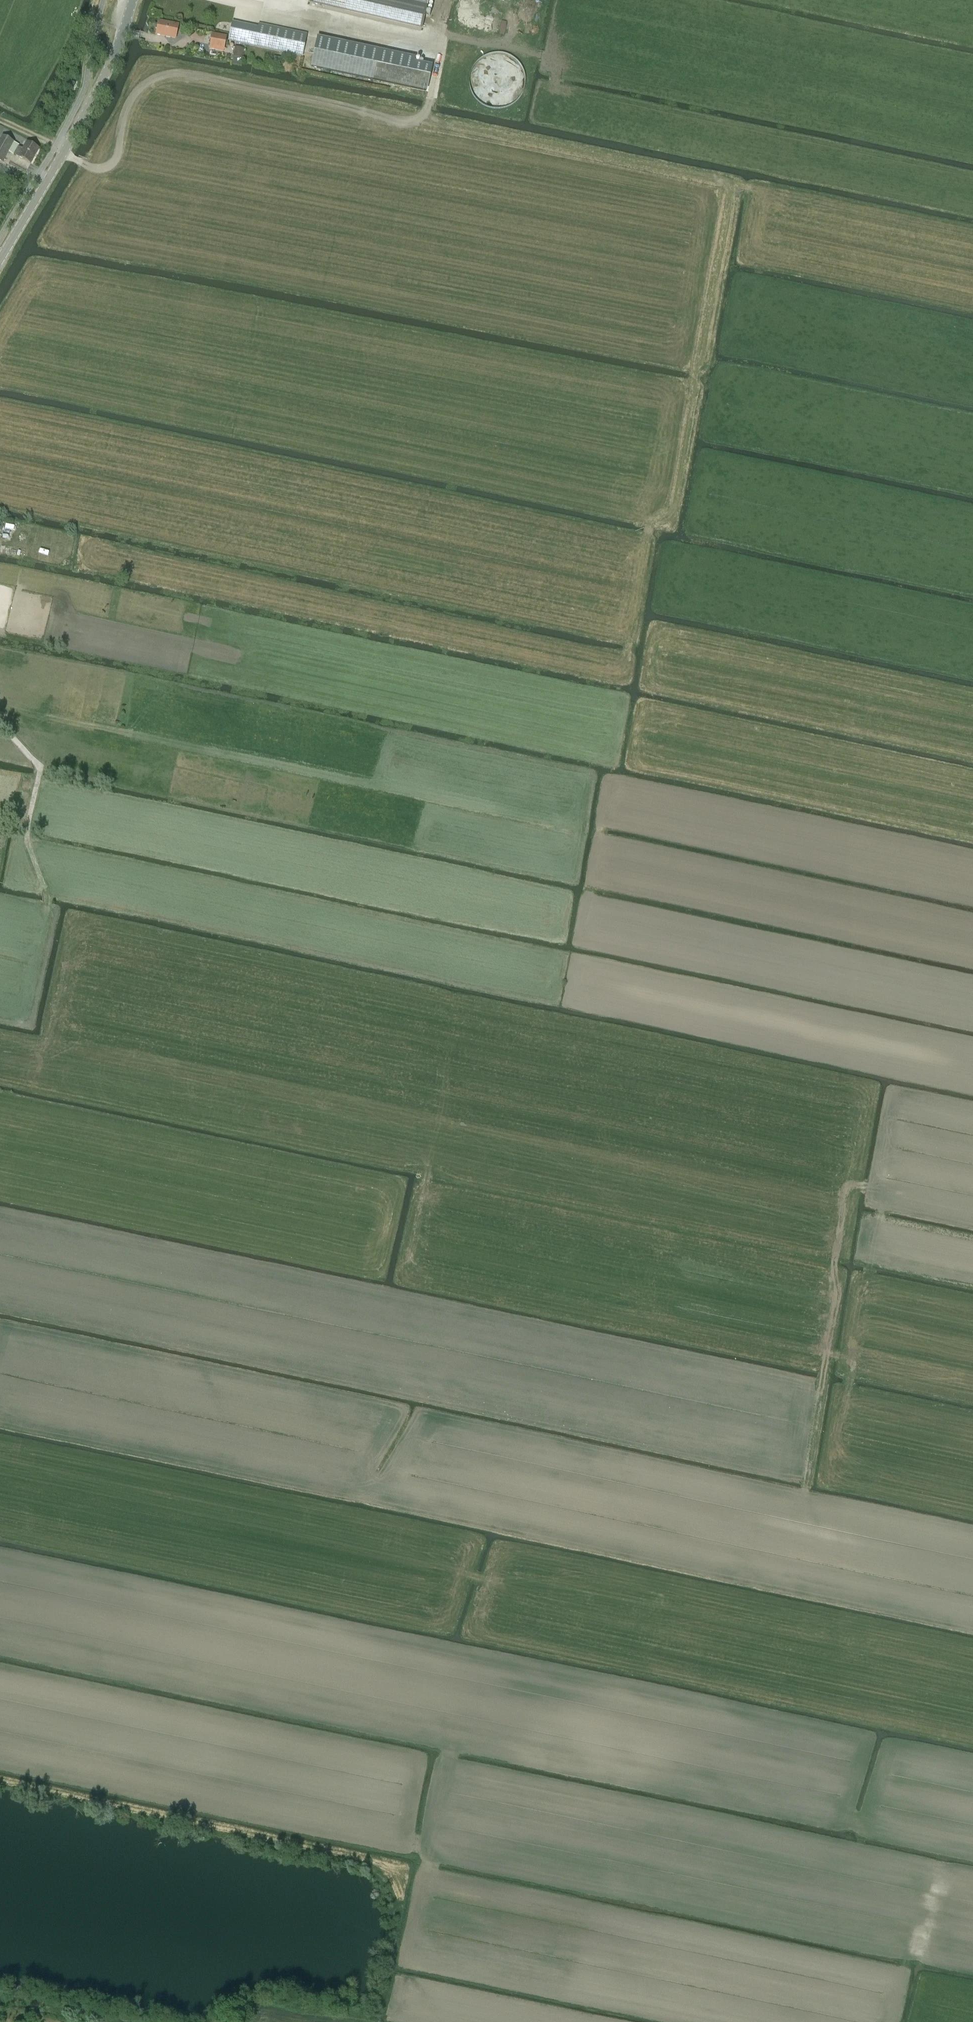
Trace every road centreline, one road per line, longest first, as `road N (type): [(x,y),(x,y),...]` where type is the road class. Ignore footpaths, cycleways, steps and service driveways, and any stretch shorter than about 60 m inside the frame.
road 1 (tertiary): [(133,0),(93,104),(0,260)]

